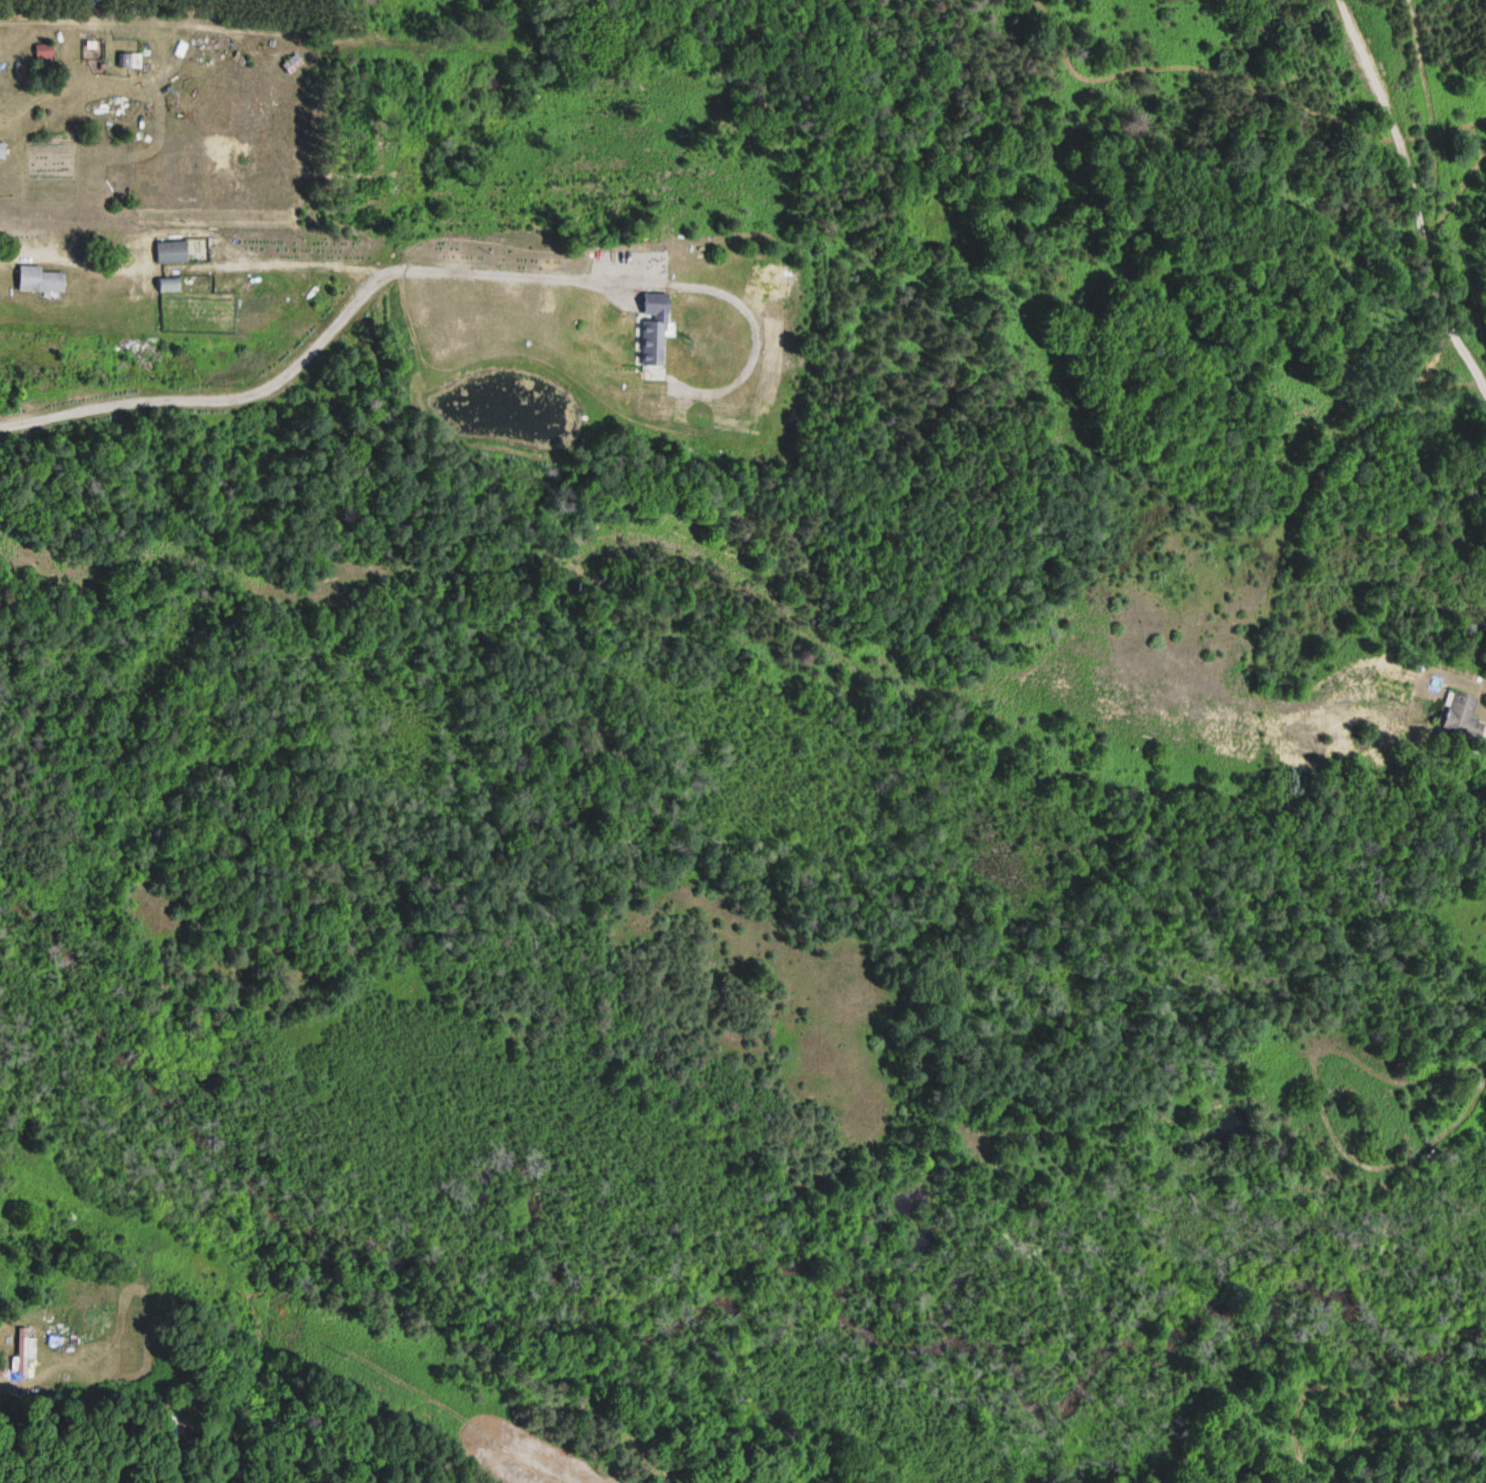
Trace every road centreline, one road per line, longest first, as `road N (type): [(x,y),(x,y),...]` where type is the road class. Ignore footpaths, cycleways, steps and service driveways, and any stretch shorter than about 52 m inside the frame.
road 1 (track): [(576,1482),(433,1398)]

